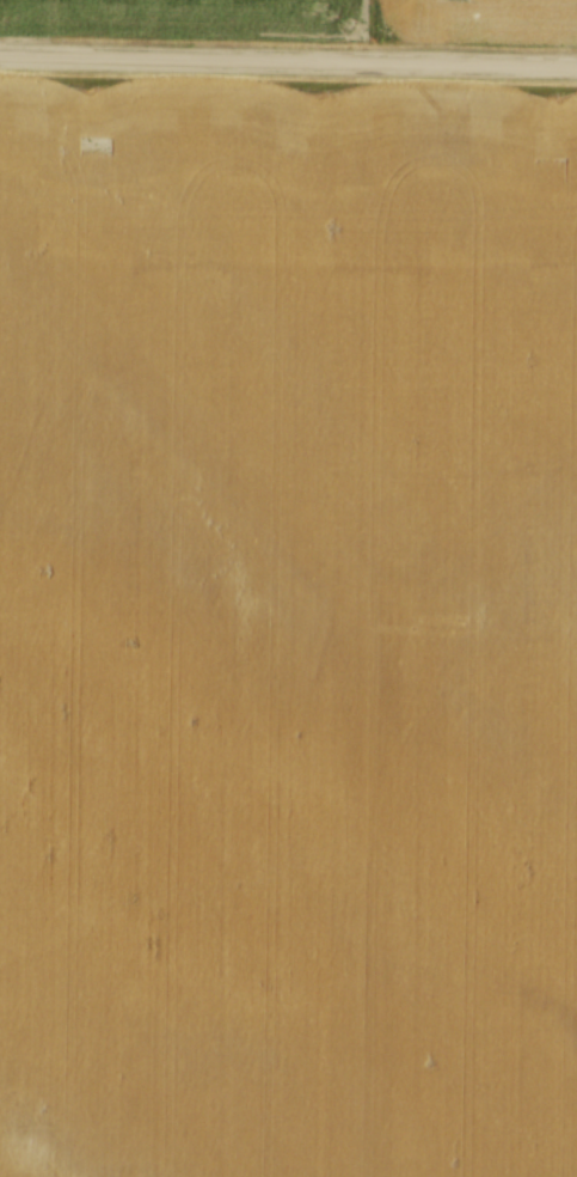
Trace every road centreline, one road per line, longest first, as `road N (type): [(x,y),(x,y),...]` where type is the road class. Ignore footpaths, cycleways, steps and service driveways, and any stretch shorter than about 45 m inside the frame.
road 1 (residential): [(0,54),(576,64)]

